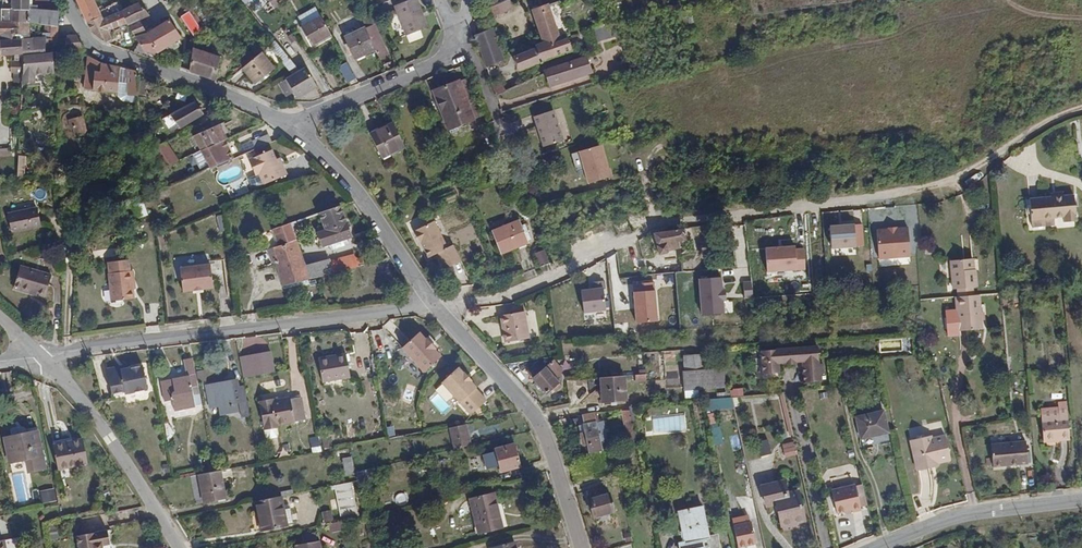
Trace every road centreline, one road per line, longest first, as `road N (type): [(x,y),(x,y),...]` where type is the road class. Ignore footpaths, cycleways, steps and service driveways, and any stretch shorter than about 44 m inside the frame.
road 1 (residential): [(433,304),(519,286),(659,227),(952,187),(1081,104)]
road 2 (track): [(892,0),(896,30),(623,75),(497,115),(473,54),(456,43)]
road 3 (residential): [(40,357),(433,304)]
road 4 (residential): [(433,304),(534,415),(584,547)]
road 5 (residential): [(65,0),(94,48),(289,122)]
road 6 (residential): [(40,357),(90,408),(184,547)]
road 7 (residential): [(289,122),(367,203),(433,304)]
road 8 (residential): [(875,547),(977,514),(1081,499)]
road 9 (residential): [(289,122),(450,56),(454,31)]

